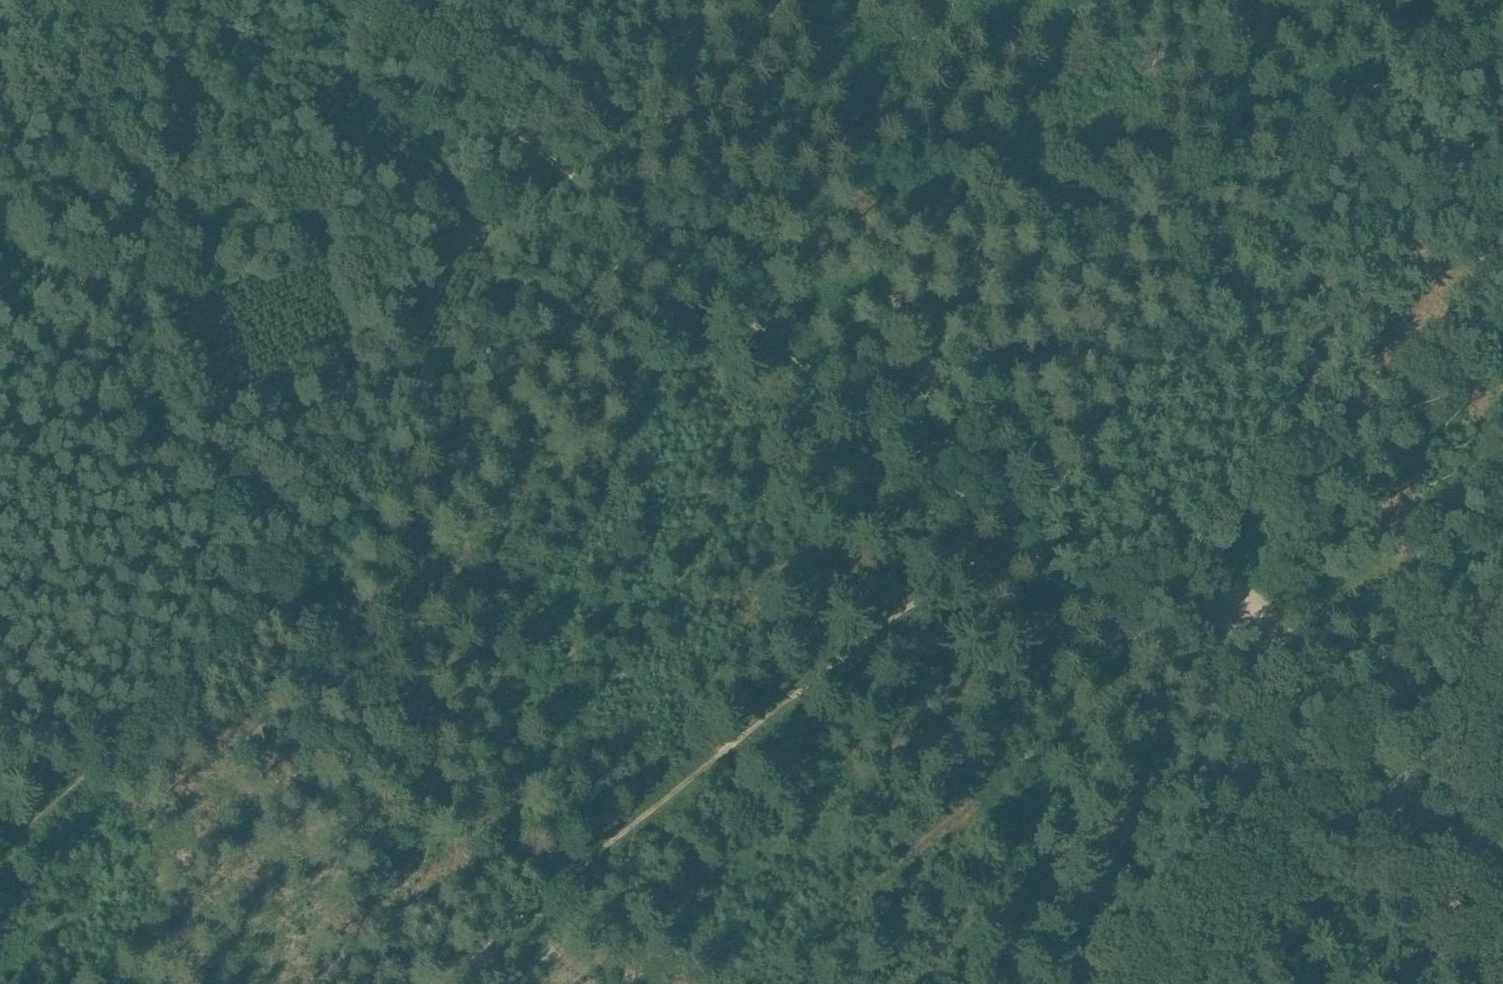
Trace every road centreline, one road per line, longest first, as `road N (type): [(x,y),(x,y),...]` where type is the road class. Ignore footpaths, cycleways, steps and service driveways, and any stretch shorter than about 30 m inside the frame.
road 1 (secondary): [(1123,983),(1502,690)]

